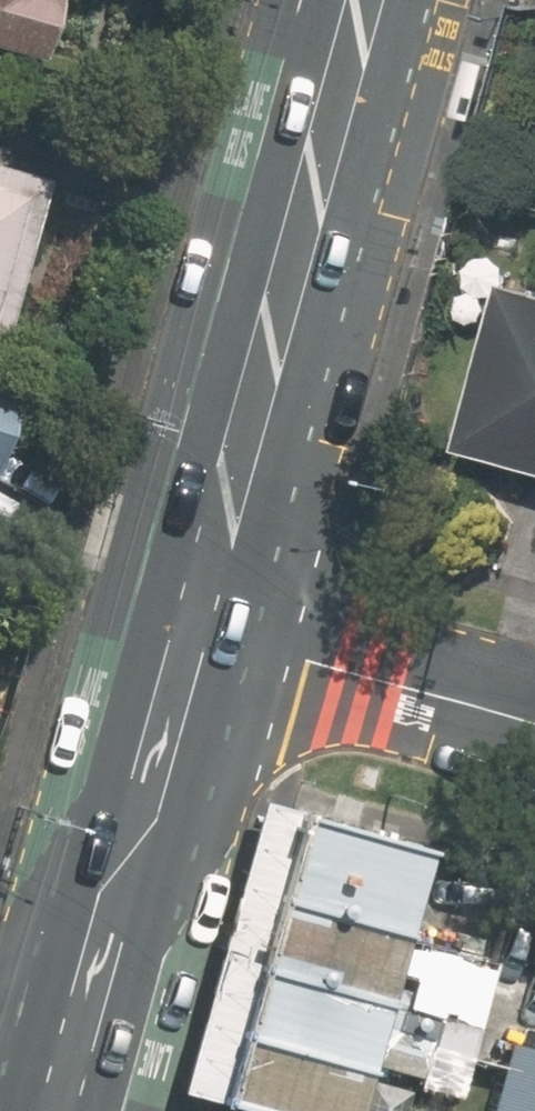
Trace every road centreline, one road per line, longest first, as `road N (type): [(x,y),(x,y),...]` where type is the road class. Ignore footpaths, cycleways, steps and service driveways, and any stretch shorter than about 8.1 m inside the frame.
road 1 (primary): [(364,0),(192,628)]
road 2 (primary): [(192,628),(74,1066)]
road 3 (residential): [(192,628),(534,721)]

